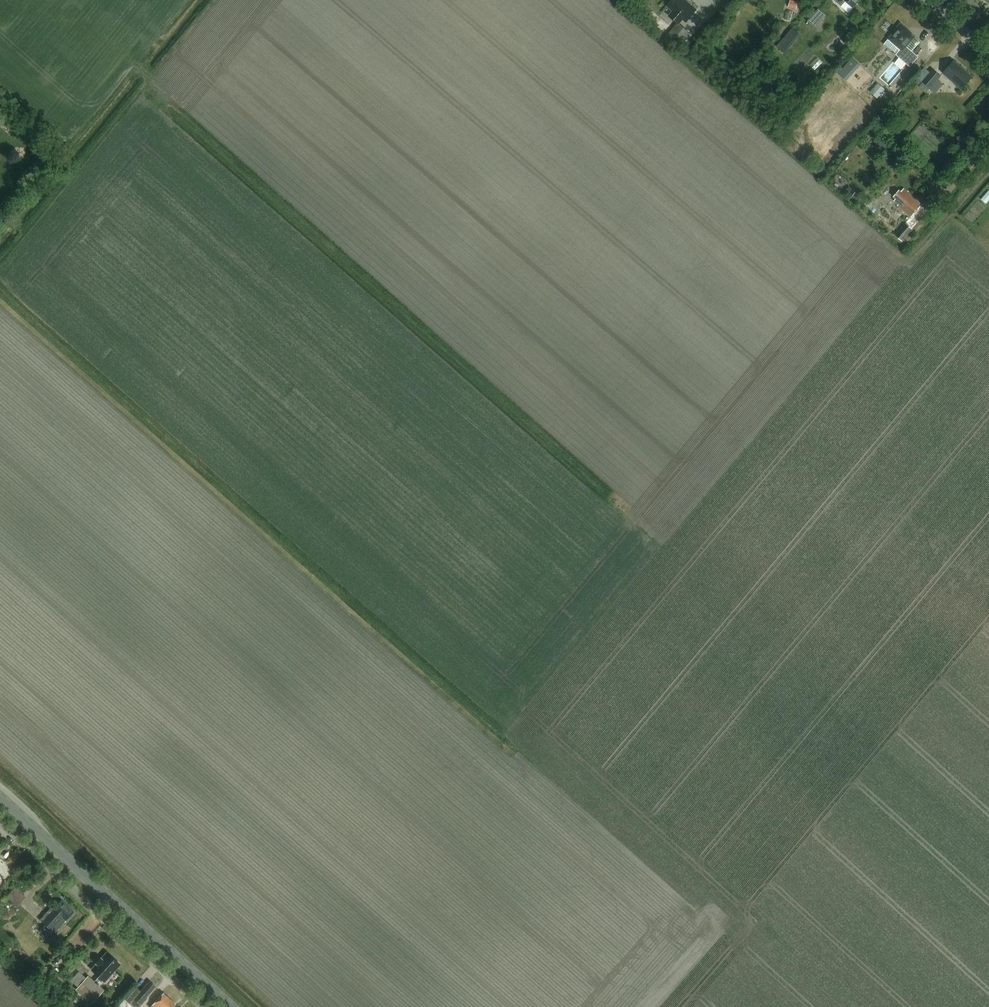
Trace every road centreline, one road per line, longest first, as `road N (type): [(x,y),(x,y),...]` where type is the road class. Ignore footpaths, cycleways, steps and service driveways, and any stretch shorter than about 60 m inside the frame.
road 1 (secondary): [(230,1006),(0,798)]
road 2 (unclassified): [(203,1006),(0,823)]

